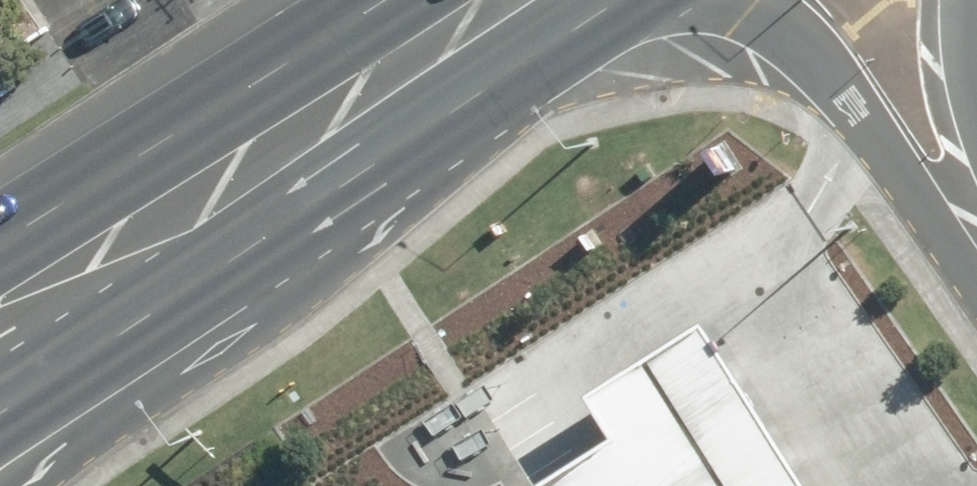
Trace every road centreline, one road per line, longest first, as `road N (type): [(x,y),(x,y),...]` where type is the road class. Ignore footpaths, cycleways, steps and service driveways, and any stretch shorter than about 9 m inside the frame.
road 1 (primary): [(537,0),(381,233),(26,485)]
road 2 (primary): [(491,0),(0,319)]
road 3 (unclassified): [(976,224),(902,157),(817,48),(755,0)]
road 4 (unclassified): [(968,0),(976,143)]

